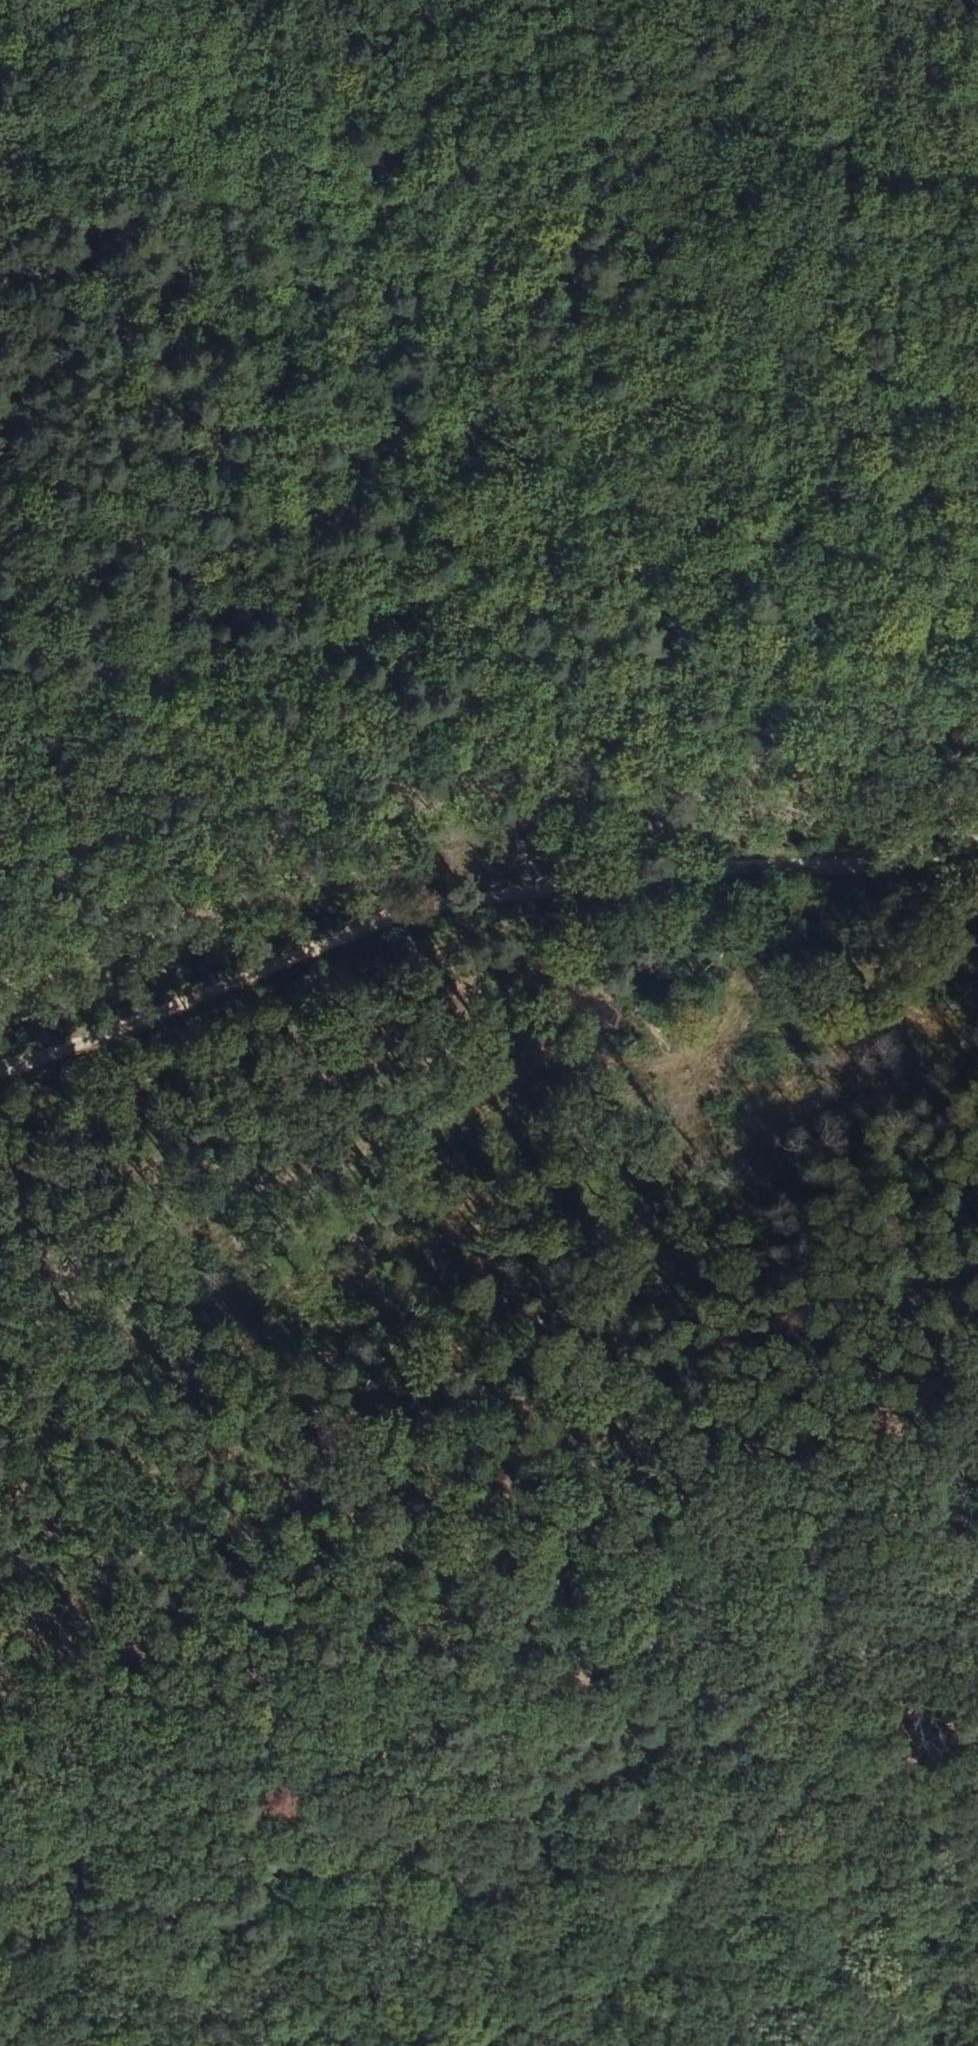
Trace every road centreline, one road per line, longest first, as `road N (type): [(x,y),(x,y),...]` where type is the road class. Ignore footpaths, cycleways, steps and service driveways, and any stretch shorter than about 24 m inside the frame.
road 1 (track): [(609,885),(391,938),(180,1025),(0,1067)]
road 2 (unclassified): [(977,844),(690,862),(609,885)]

